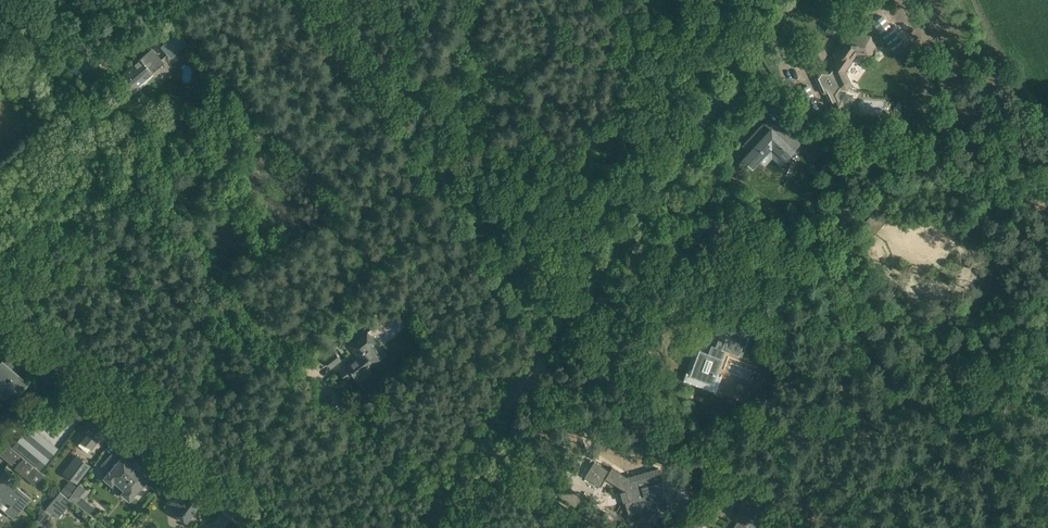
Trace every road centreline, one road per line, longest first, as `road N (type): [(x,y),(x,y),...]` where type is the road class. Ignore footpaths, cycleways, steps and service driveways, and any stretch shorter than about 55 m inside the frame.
road 1 (unclassified): [(426,527),(474,443),(781,0)]
road 2 (unclassified): [(236,503),(0,299)]
road 3 (track): [(312,375),(443,494)]
road 4 (track): [(312,375),(227,495)]

